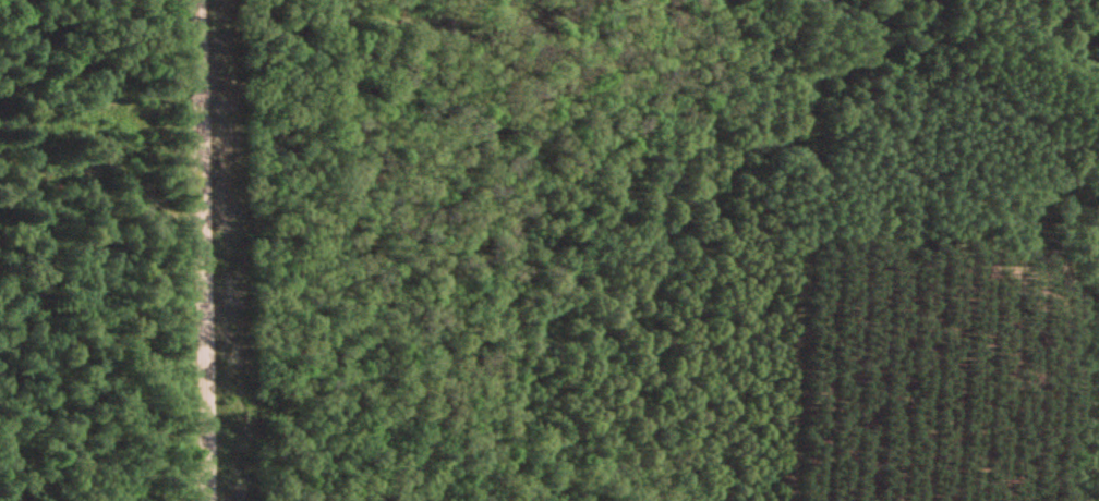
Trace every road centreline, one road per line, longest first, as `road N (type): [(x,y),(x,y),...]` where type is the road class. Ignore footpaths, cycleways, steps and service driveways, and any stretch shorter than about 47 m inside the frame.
road 1 (residential): [(207,500),(197,0)]

